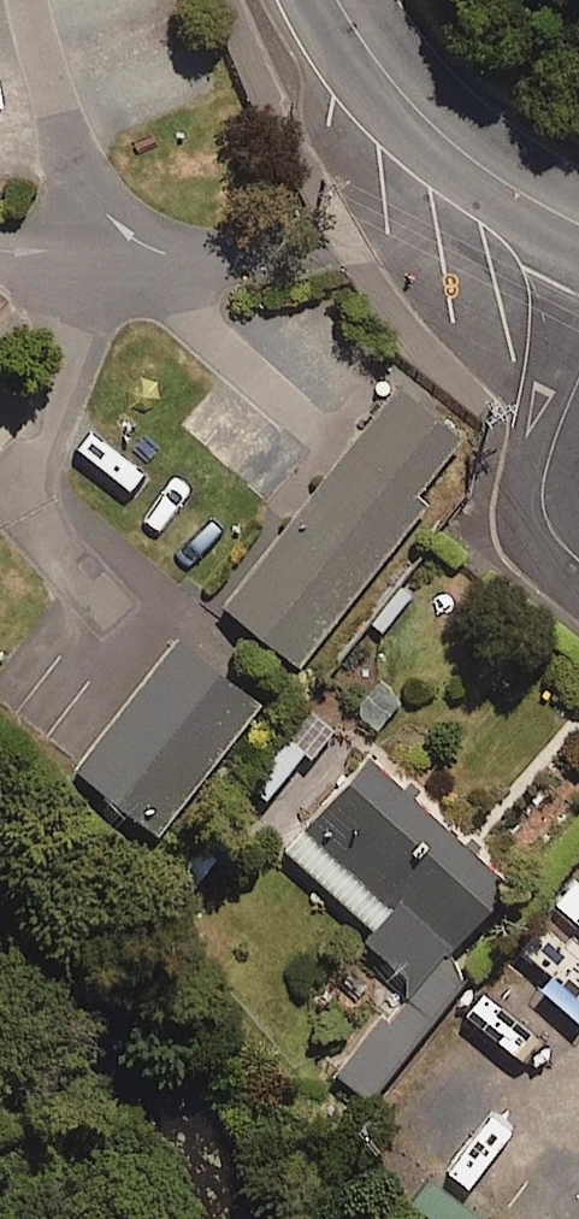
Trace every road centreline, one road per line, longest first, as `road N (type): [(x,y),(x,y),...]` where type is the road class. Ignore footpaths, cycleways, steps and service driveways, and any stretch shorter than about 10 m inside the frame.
road 1 (tertiary): [(339,0),(363,44),(420,114),(485,169),(578,224)]
road 2 (residential): [(578,375),(544,495),(551,533),(578,560)]

